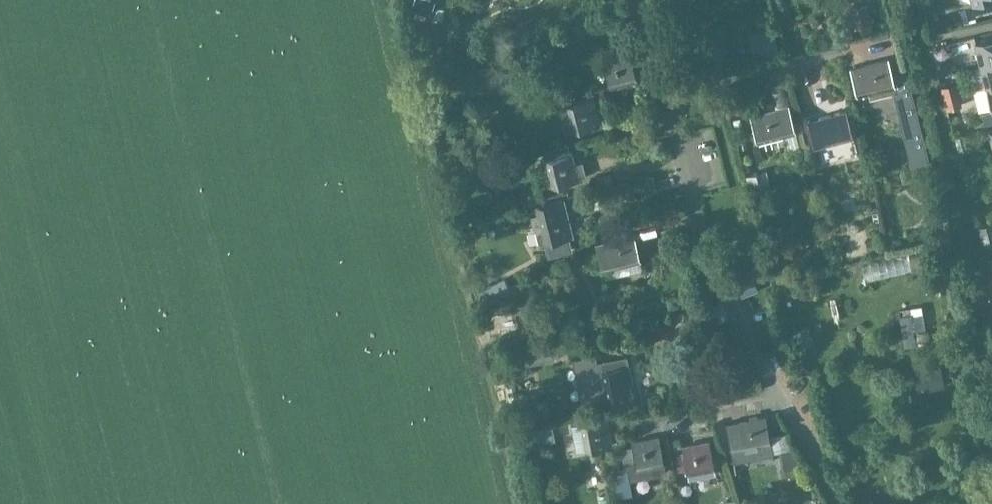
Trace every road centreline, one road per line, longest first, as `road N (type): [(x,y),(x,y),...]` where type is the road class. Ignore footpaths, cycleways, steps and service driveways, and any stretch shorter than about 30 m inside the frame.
road 1 (residential): [(777,391),(707,258),(668,95)]
road 2 (residential): [(668,95),(871,43)]
road 3 (residential): [(611,428),(777,391)]
road 4 (residential): [(842,503),(777,391)]

